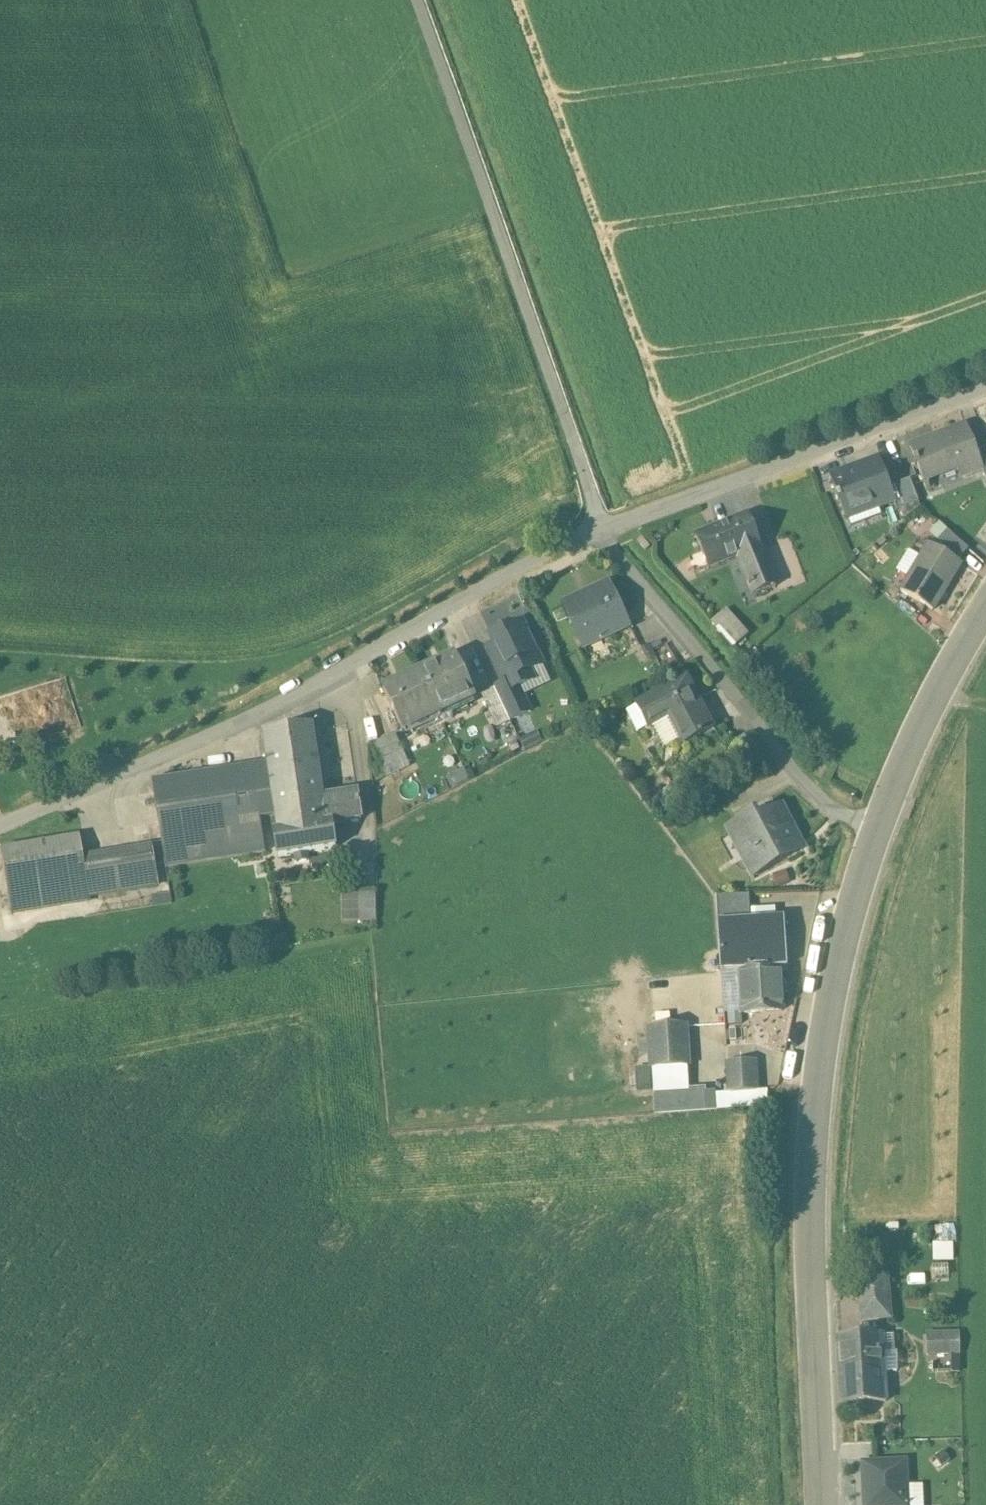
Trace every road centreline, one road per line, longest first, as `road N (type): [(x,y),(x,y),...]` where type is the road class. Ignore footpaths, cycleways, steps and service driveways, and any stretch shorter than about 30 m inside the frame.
road 1 (unclassified): [(878,826),(840,960),(817,1098),(813,1218),(824,1504)]
road 2 (residential): [(600,527),(324,677),(0,825)]
road 3 (residential): [(414,0),(600,527)]
road 4 (residential): [(600,527),(818,798),(878,826)]
road 5 (residential): [(985,388),(600,527)]
road 6 (unclassified): [(985,609),(878,826)]

